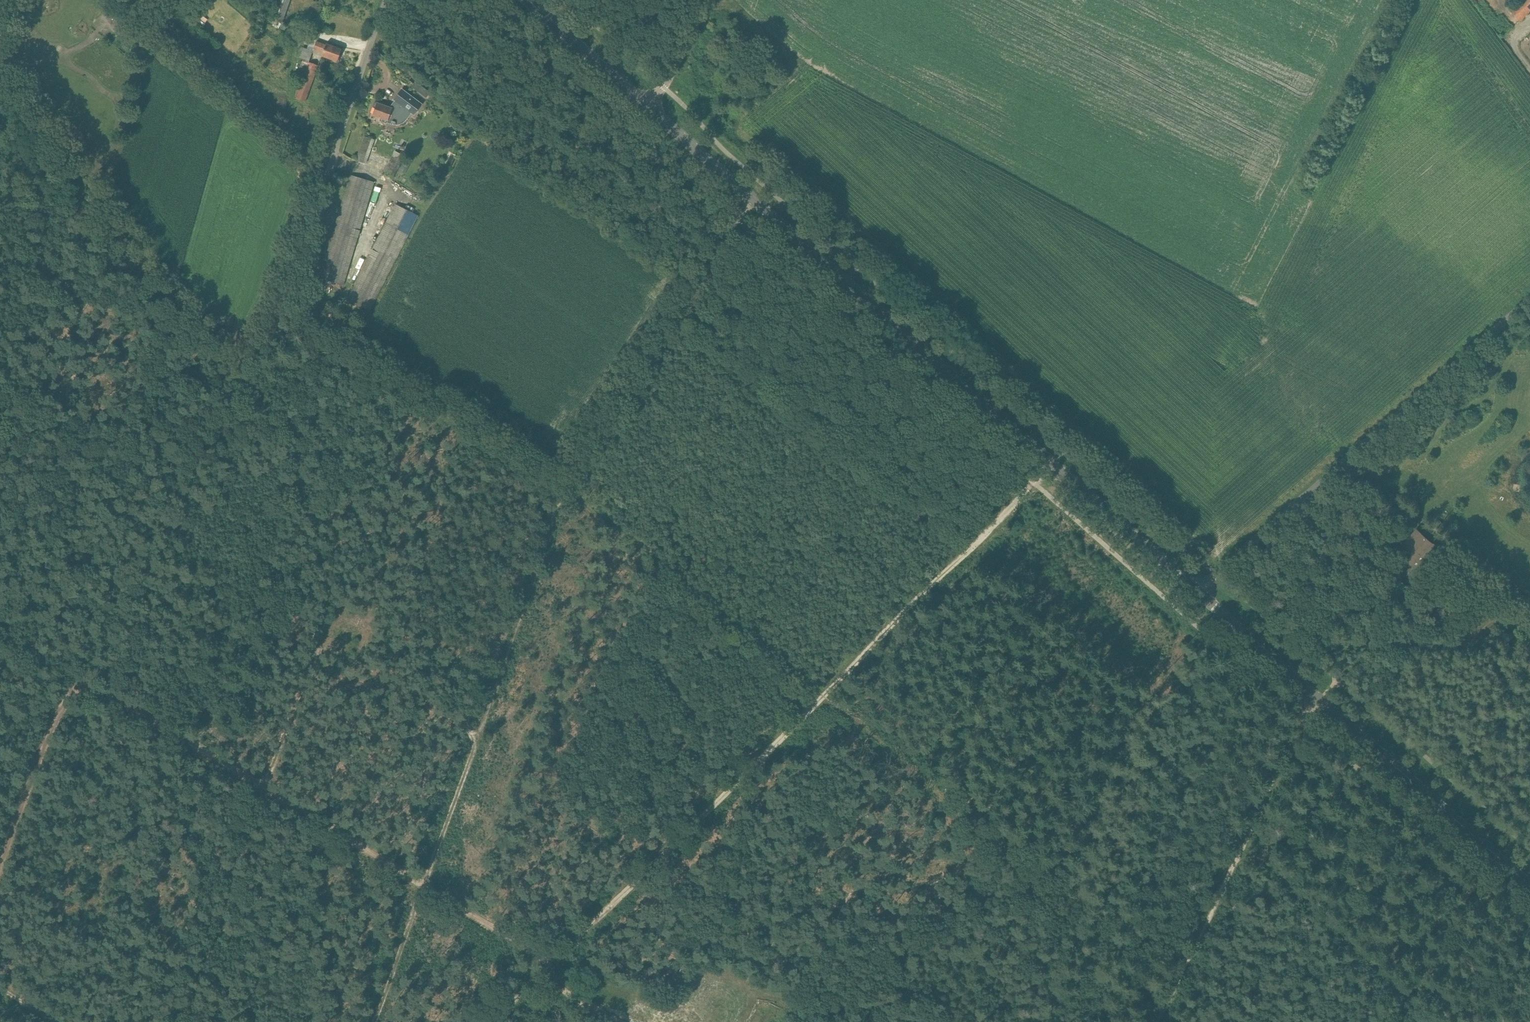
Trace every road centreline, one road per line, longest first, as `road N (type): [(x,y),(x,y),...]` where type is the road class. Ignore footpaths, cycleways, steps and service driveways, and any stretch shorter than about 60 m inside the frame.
road 1 (tertiary): [(1198,595),(653,110)]
road 2 (unclassified): [(1198,595),(1529,299)]
road 3 (tertiary): [(1529,888),(1198,595)]
road 4 (tertiary): [(653,110),(529,0)]
road 5 (unclassified): [(653,110),(702,0)]

